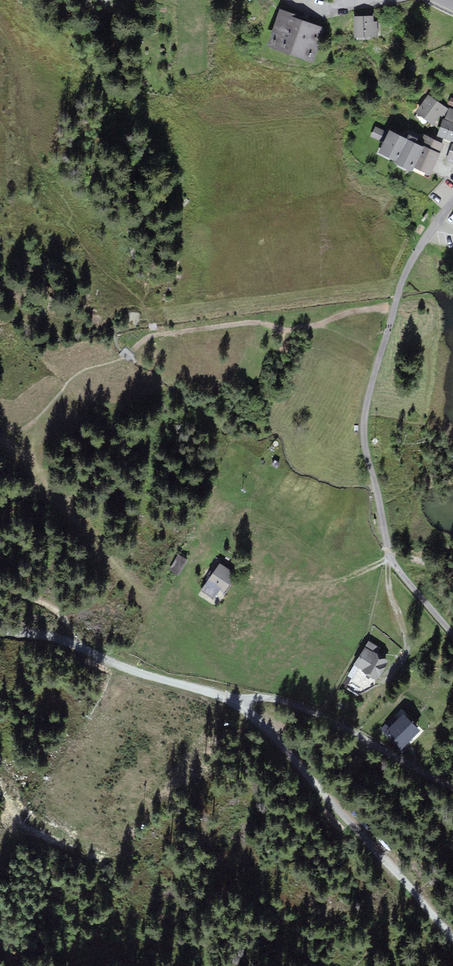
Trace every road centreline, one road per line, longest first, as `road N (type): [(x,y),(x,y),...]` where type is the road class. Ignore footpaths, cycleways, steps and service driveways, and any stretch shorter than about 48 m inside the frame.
road 1 (unclassified): [(422,243),(375,371),(365,447),(391,560),(452,636)]
road 2 (track): [(79,647),(198,690),(313,713),(452,788)]
road 3 (track): [(241,699),(452,941)]

